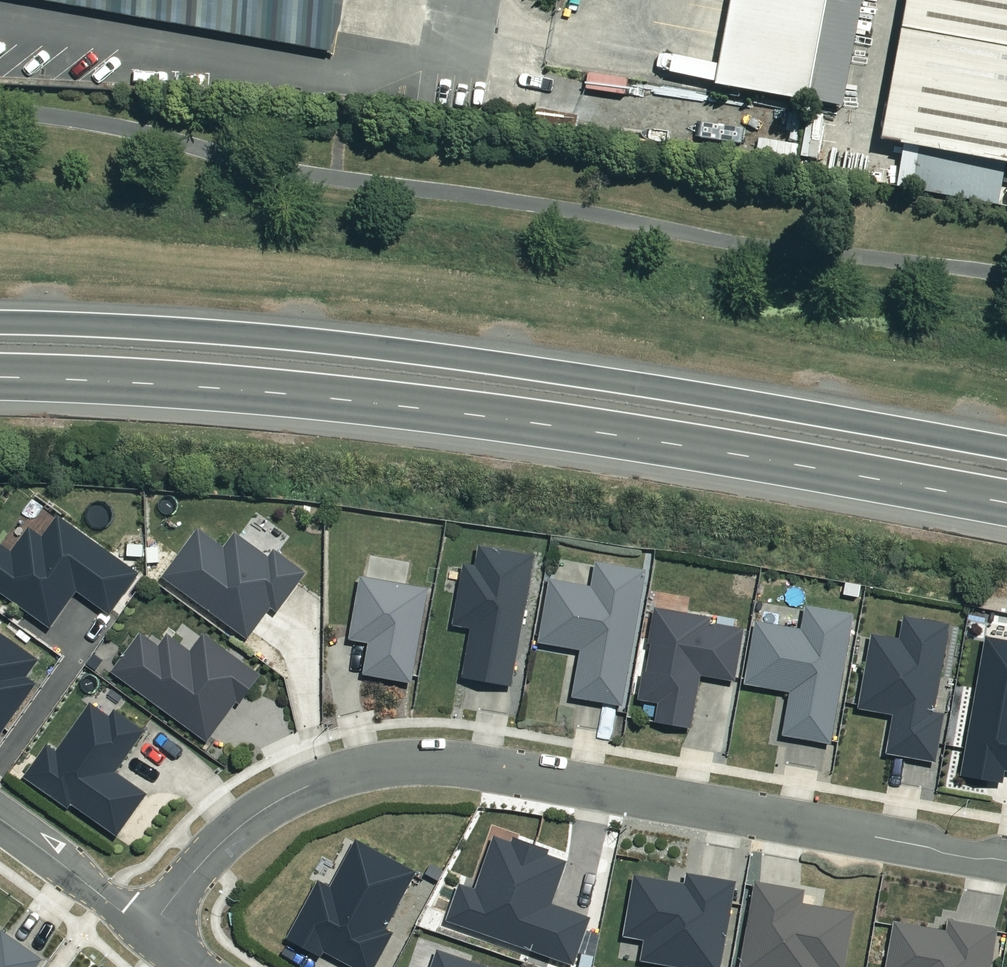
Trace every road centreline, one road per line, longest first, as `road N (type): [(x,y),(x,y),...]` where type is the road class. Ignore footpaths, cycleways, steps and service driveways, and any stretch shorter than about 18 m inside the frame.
road 1 (trunk): [(1006,499),(549,420),(157,379),(0,373)]
road 2 (trunk): [(0,320),(416,347),(1006,445)]
road 3 (residential): [(1006,861),(466,764),(403,762),(295,789),(251,816),(183,885),(151,937)]
road 4 (residential): [(0,820),(151,937)]

